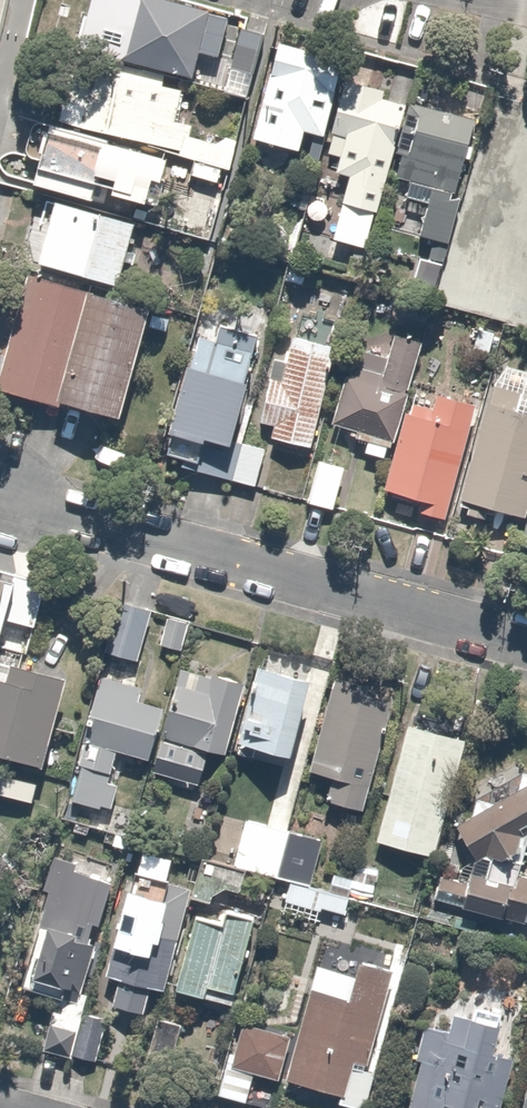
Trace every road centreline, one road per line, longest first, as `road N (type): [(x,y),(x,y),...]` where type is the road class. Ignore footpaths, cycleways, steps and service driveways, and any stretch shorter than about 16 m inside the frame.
road 1 (residential): [(526,636),(0,487)]

